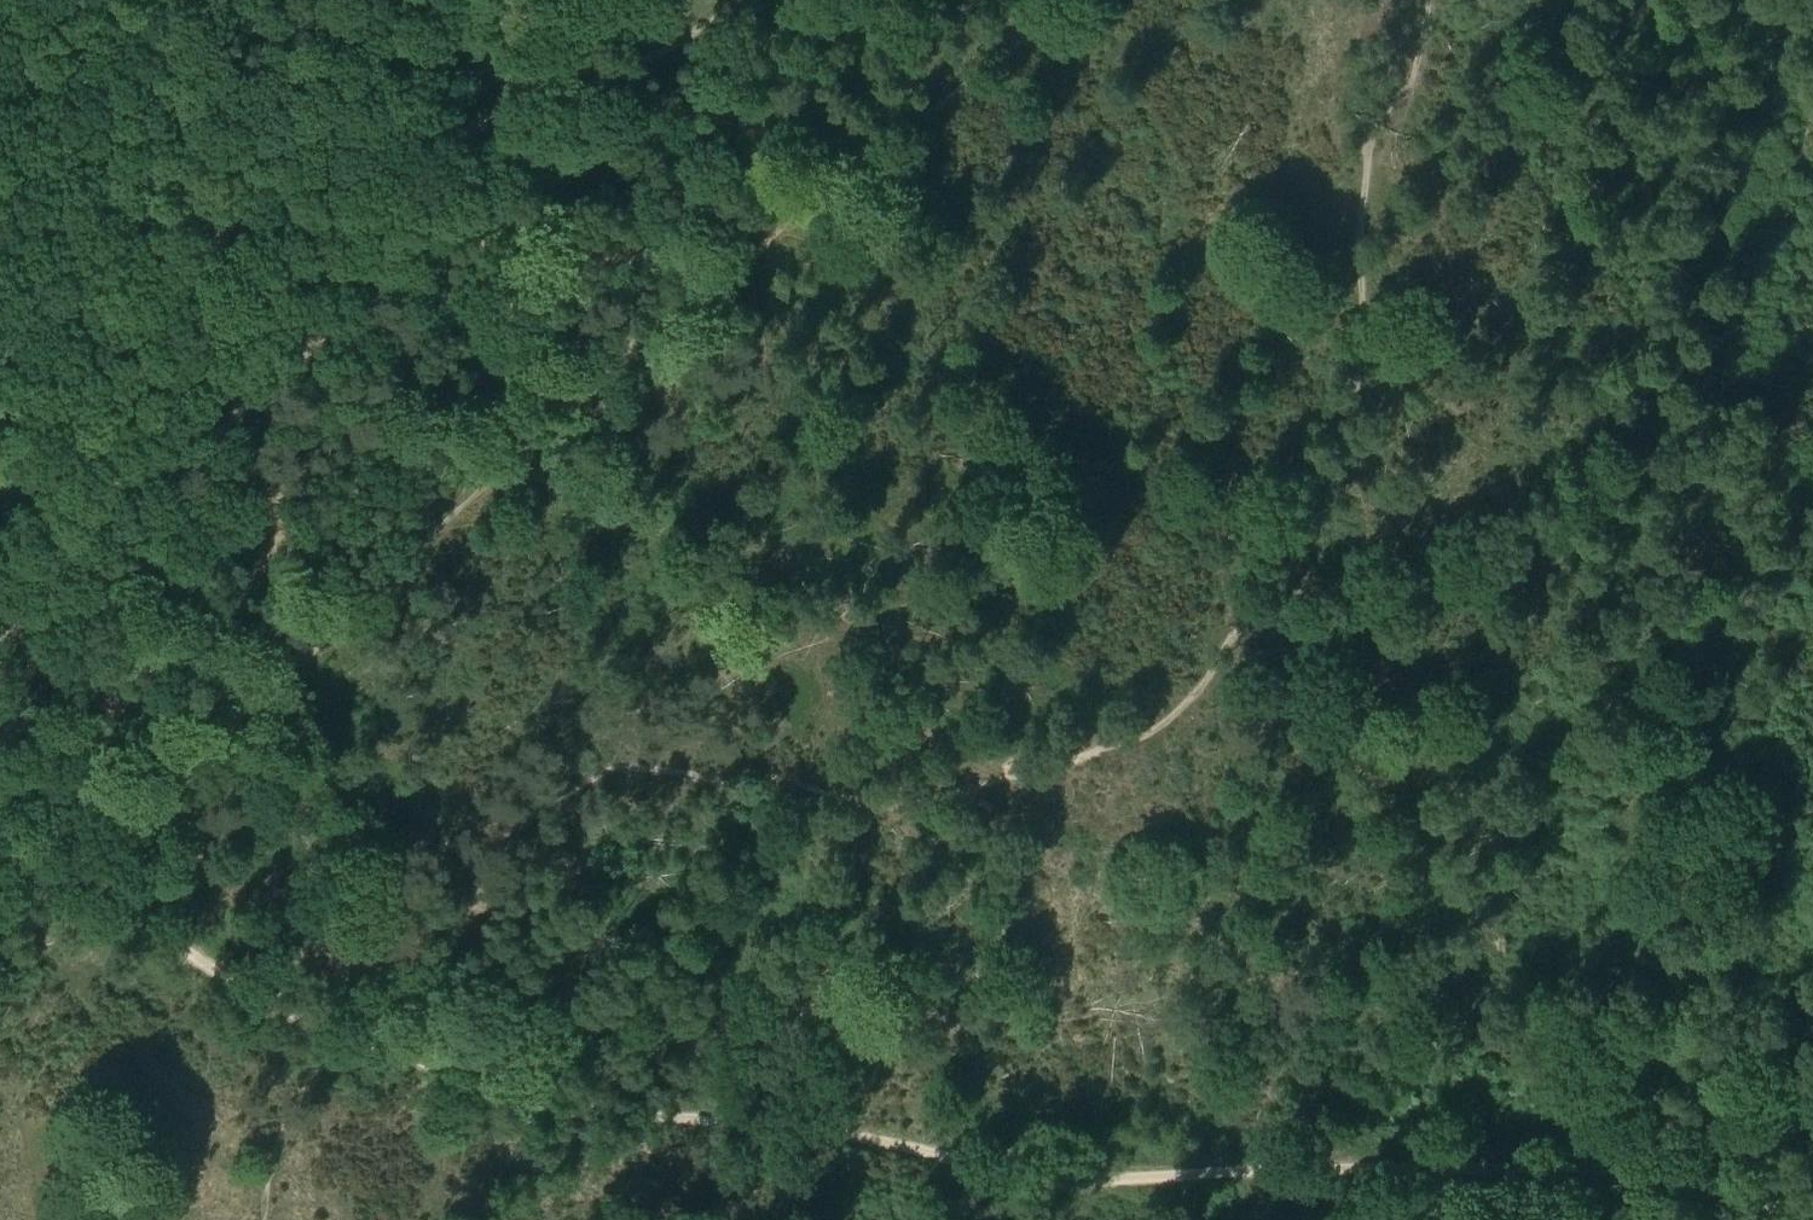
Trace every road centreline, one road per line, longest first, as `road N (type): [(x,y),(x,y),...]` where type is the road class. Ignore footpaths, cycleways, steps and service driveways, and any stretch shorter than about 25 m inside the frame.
road 1 (track): [(676,0),(499,115),(354,244),(38,554),(20,586),(0,658)]

